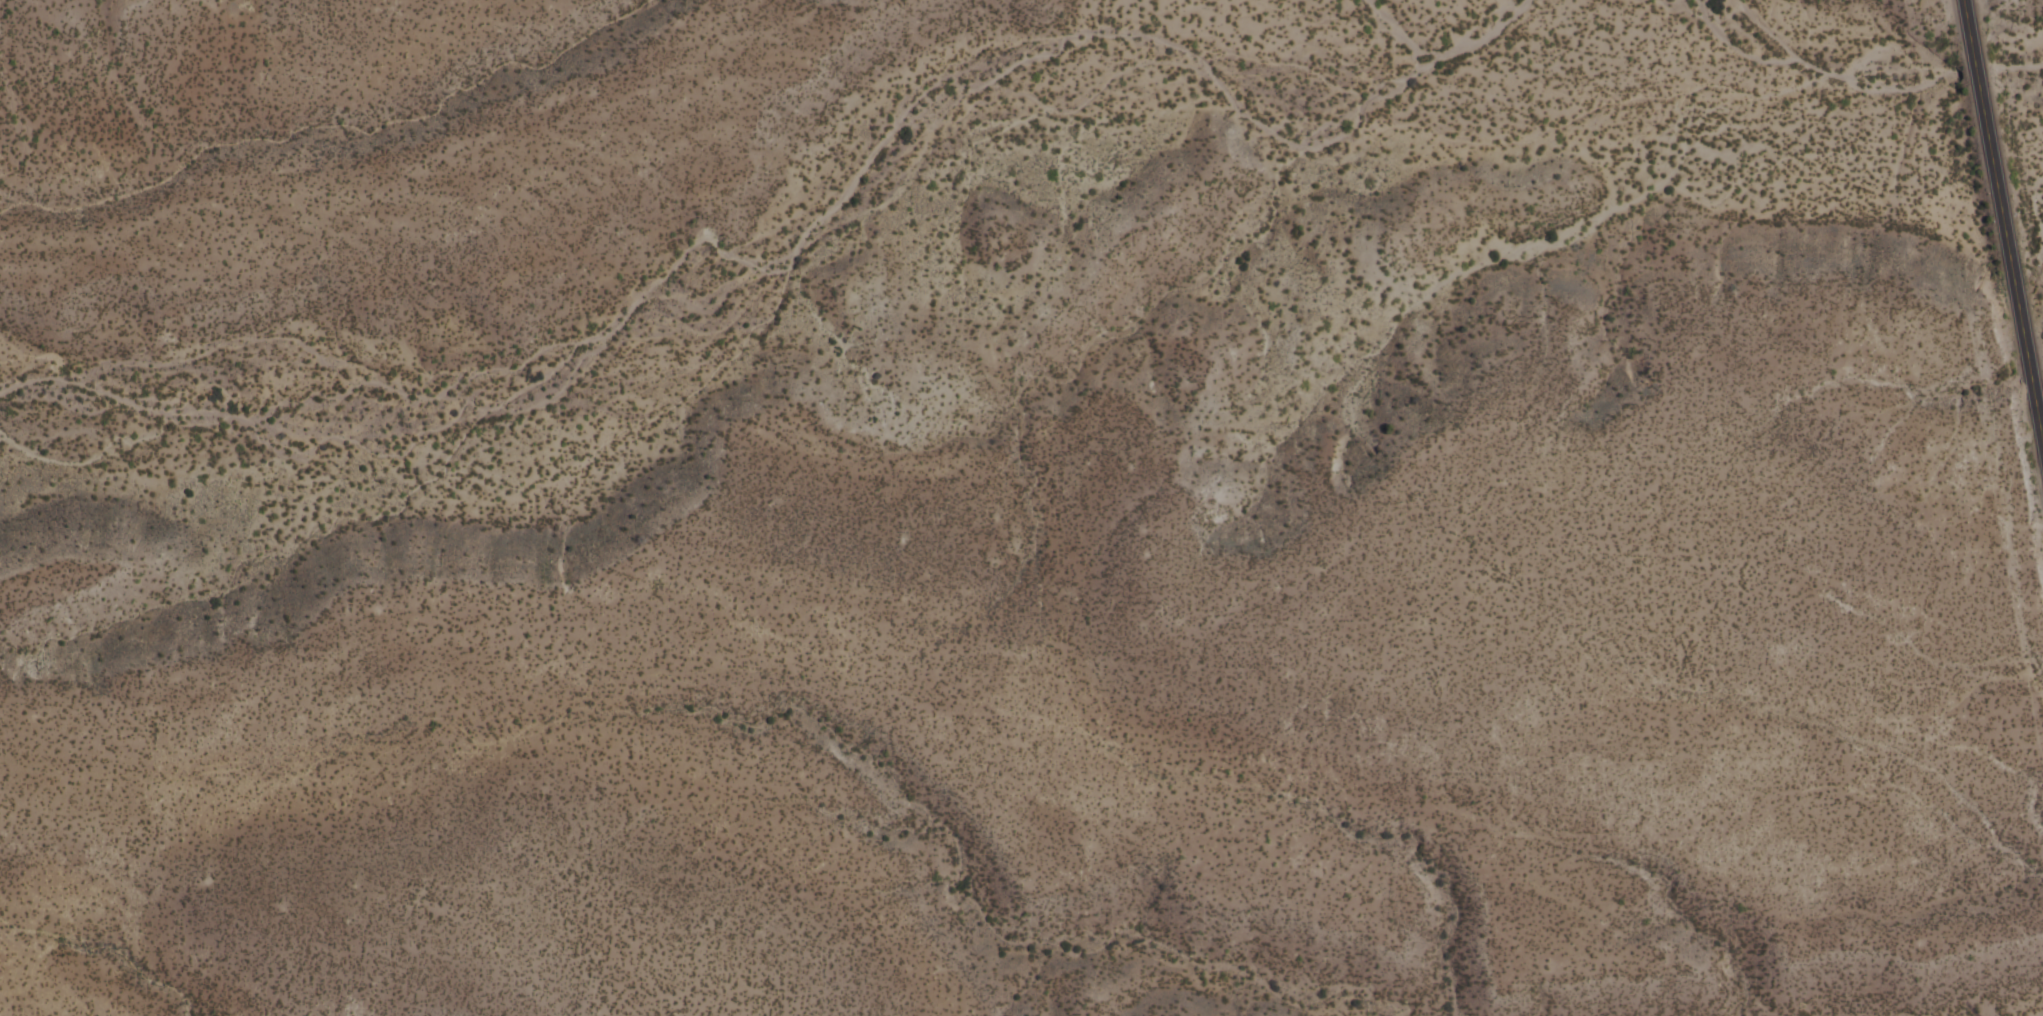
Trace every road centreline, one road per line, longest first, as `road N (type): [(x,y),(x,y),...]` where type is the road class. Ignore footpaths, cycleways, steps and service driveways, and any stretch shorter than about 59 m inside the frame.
road 1 (secondary): [(2042,445),(1963,0)]

